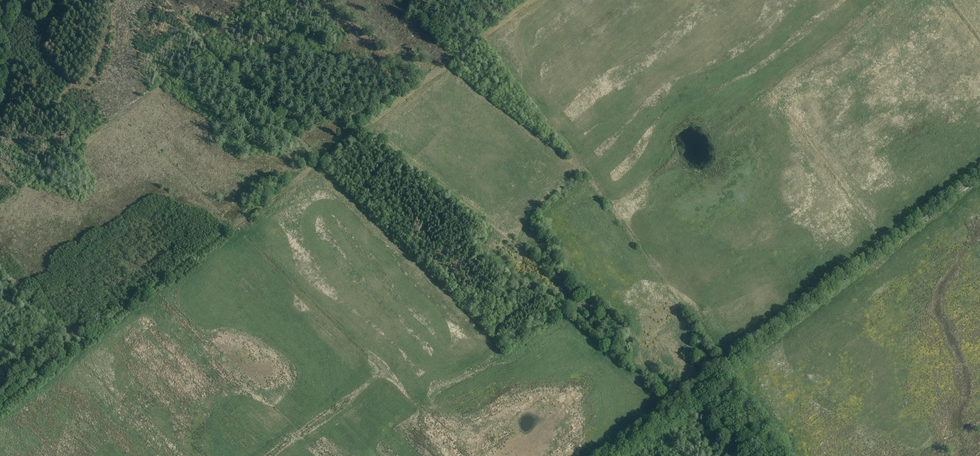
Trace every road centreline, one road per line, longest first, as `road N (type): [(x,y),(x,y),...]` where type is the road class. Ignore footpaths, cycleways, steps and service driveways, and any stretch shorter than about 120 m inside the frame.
road 1 (track): [(528,0),(0,404)]
road 2 (tertiary): [(979,174),(608,455)]

